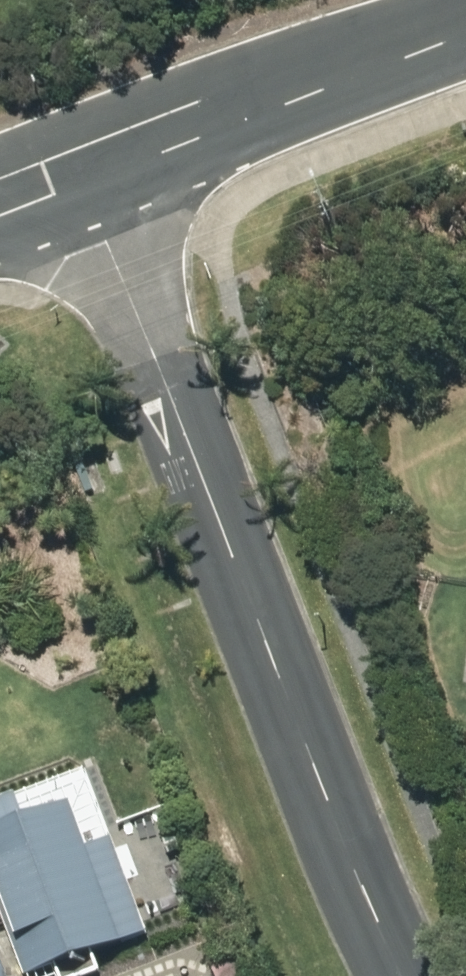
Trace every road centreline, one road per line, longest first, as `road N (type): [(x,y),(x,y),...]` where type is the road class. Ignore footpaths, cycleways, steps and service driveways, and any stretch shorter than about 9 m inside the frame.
road 1 (residential): [(402,975),(87,169)]
road 2 (tertiary): [(87,169),(465,31)]

